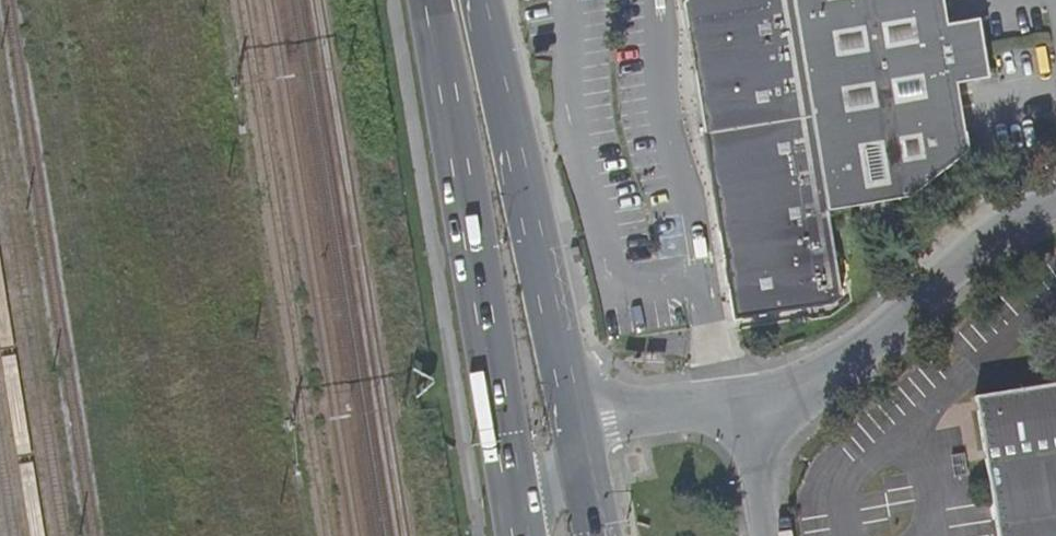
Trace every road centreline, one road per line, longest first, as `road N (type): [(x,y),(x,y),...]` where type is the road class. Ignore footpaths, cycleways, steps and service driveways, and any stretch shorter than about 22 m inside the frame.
road 1 (primary): [(428,0),(518,516)]
road 2 (primary): [(578,435),(482,0)]
road 3 (tertiary): [(1055,204),(1038,209),(844,362),(784,398),(741,406)]
road 4 (tertiary): [(741,406),(578,435)]
road 5 (tertiary): [(766,535),(741,406)]

